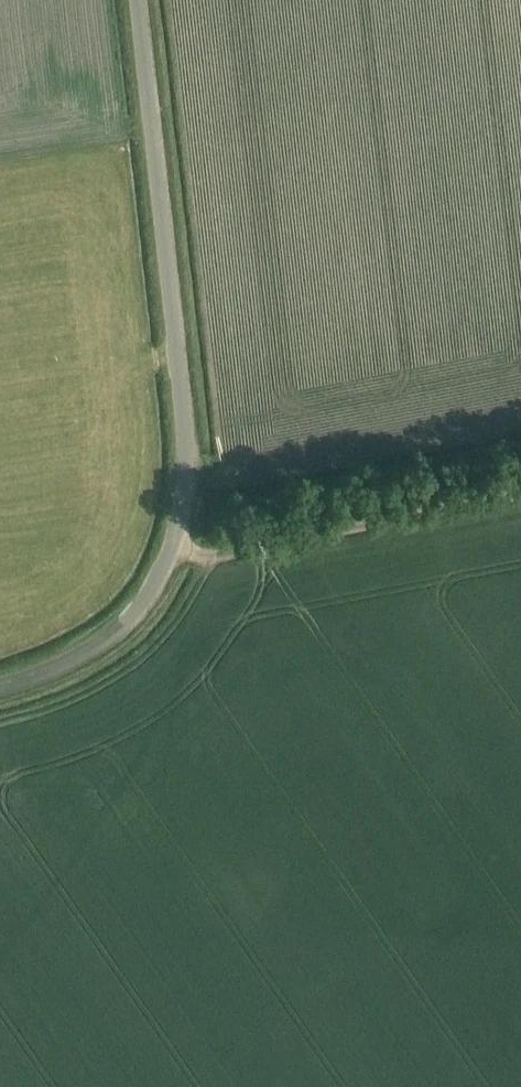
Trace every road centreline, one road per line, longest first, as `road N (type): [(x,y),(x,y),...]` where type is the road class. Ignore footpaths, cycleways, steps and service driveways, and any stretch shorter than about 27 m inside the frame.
road 1 (unclassified): [(0,687),(55,668),(130,622),(179,539),(186,431),(139,0)]
road 2 (track): [(176,546),(202,558),(232,557),(520,498)]

